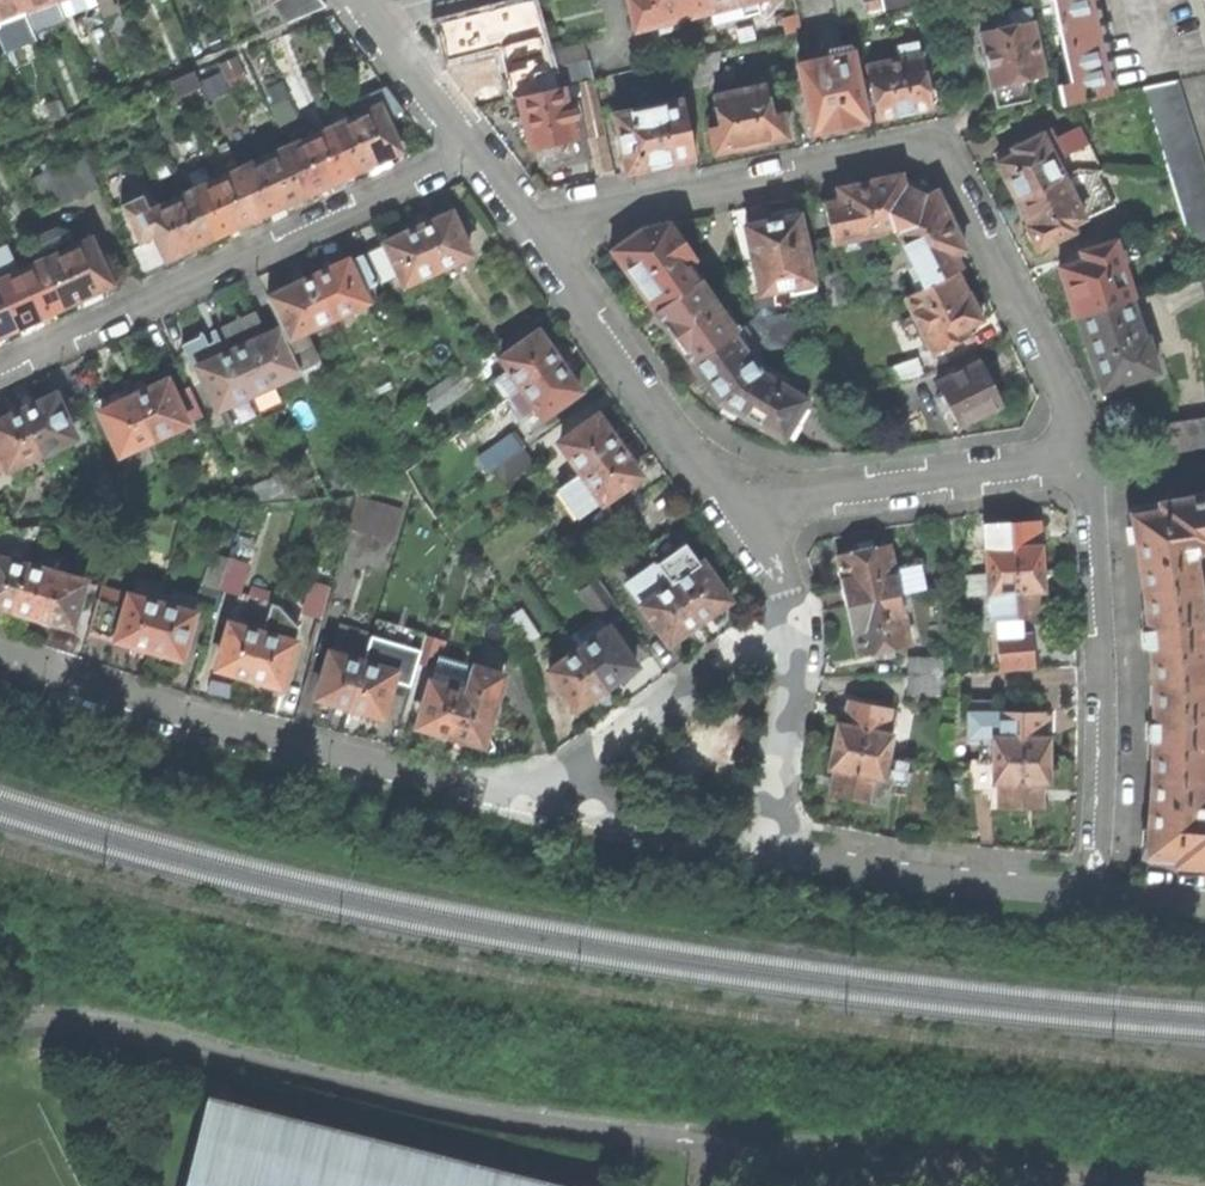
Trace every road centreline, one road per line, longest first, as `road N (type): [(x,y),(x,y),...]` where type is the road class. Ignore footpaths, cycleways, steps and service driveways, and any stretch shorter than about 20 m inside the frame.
road 1 (residential): [(1083,453),(1063,391),(952,170),(928,153),(904,150),(589,213),(541,243)]
road 2 (residential): [(0,370),(473,149)]
road 3 (residential): [(451,786),(176,717),(0,662)]
road 4 (residential): [(1097,897),(1101,685),(1083,453)]
road 5 (residential): [(746,517),(810,495),(1083,453)]
road 6 (residential): [(541,243),(691,455),(746,517)]
road 7 (residential): [(795,625),(746,640),(573,766),(540,805)]
road 8 (residential): [(1097,897),(812,863)]
road 9 (unclassified): [(979,1185),(695,1145)]
road 10 (residential): [(762,855),(794,684),(795,625)]
road 11 (residential): [(762,855),(540,805)]
road 12 (residential): [(362,0),(473,149)]

